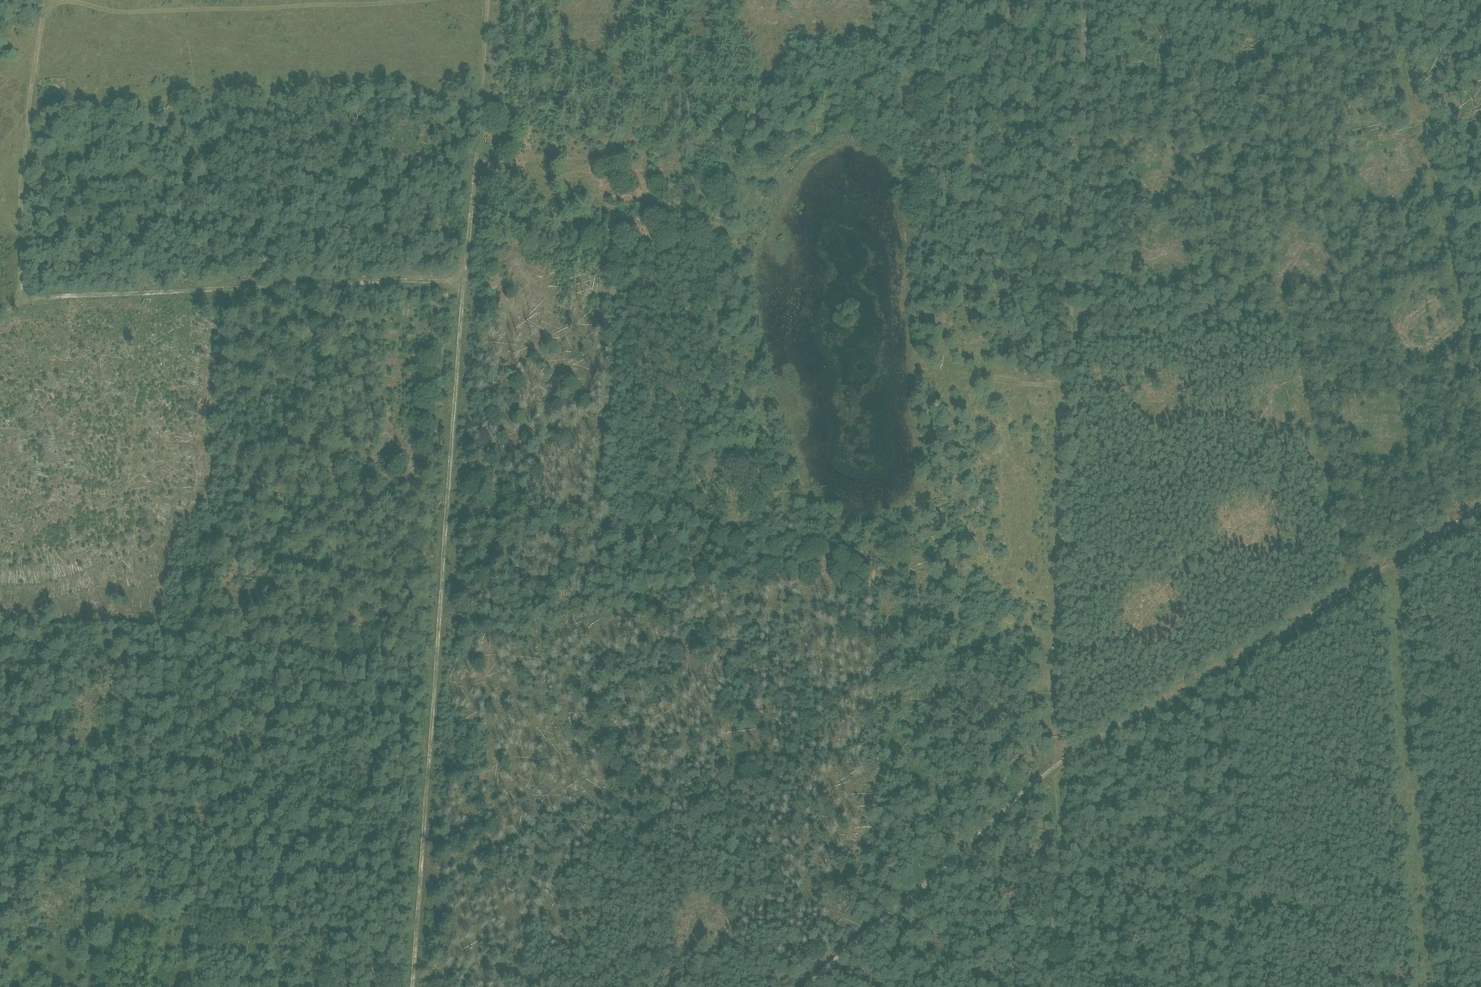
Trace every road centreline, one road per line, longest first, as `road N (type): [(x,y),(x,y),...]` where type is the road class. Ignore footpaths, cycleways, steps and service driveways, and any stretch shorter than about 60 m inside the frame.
road 1 (track): [(466,272),(411,986)]
road 2 (track): [(15,300),(466,272)]
road 3 (track): [(1388,565),(1061,759)]
road 4 (track): [(406,0),(105,11),(61,0)]
road 5 (track): [(1061,759),(807,986)]
road 6 (track): [(45,0),(15,300)]
road 7 (track): [(1061,759),(1053,986)]

